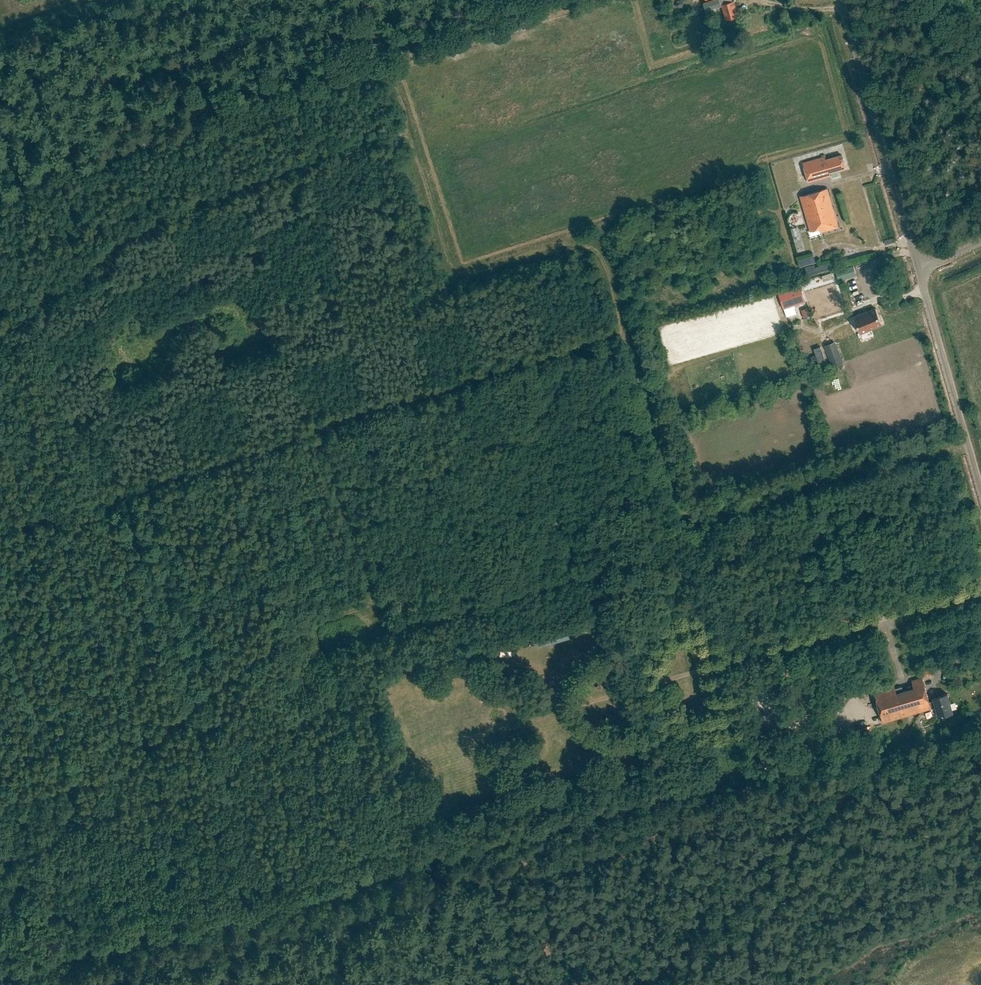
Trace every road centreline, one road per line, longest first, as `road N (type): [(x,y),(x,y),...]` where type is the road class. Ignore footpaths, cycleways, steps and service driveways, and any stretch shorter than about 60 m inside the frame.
road 1 (track): [(966,438),(688,515),(602,238),(454,285),(407,123)]
road 2 (track): [(0,533),(626,332)]
road 3 (track): [(0,338),(43,296),(129,233),(407,123),(371,0)]
road 4 (track): [(370,0),(0,124)]
road 5 (track): [(371,601),(387,628),(398,629),(643,558),(659,566),(676,620)]
road 6 (track): [(64,783),(122,765),(253,654),(315,623)]
road 7 (unclassified): [(921,271),(837,0)]
road 8 (track): [(118,984),(113,934),(64,783),(0,798)]
road 9 (track): [(389,870),(315,623)]
road 10 (unclassified): [(980,492),(921,271)]
road 11 (track): [(315,429),(371,601)]

